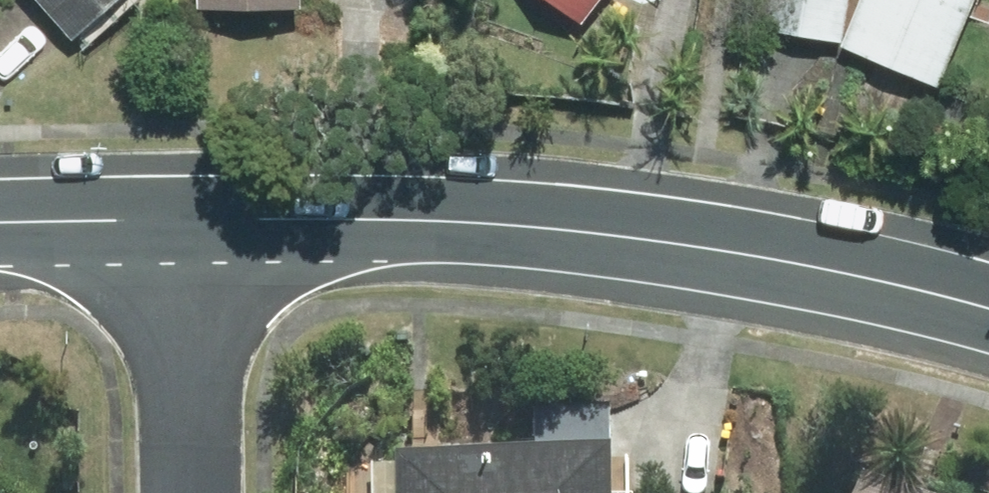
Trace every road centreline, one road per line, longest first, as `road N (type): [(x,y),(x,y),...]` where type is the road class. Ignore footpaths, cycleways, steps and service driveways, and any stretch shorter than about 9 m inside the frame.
road 1 (residential): [(988,309),(794,259),(508,224),(178,223)]
road 2 (residential): [(186,492),(178,223)]
road 3 (residential): [(178,223),(0,227)]

